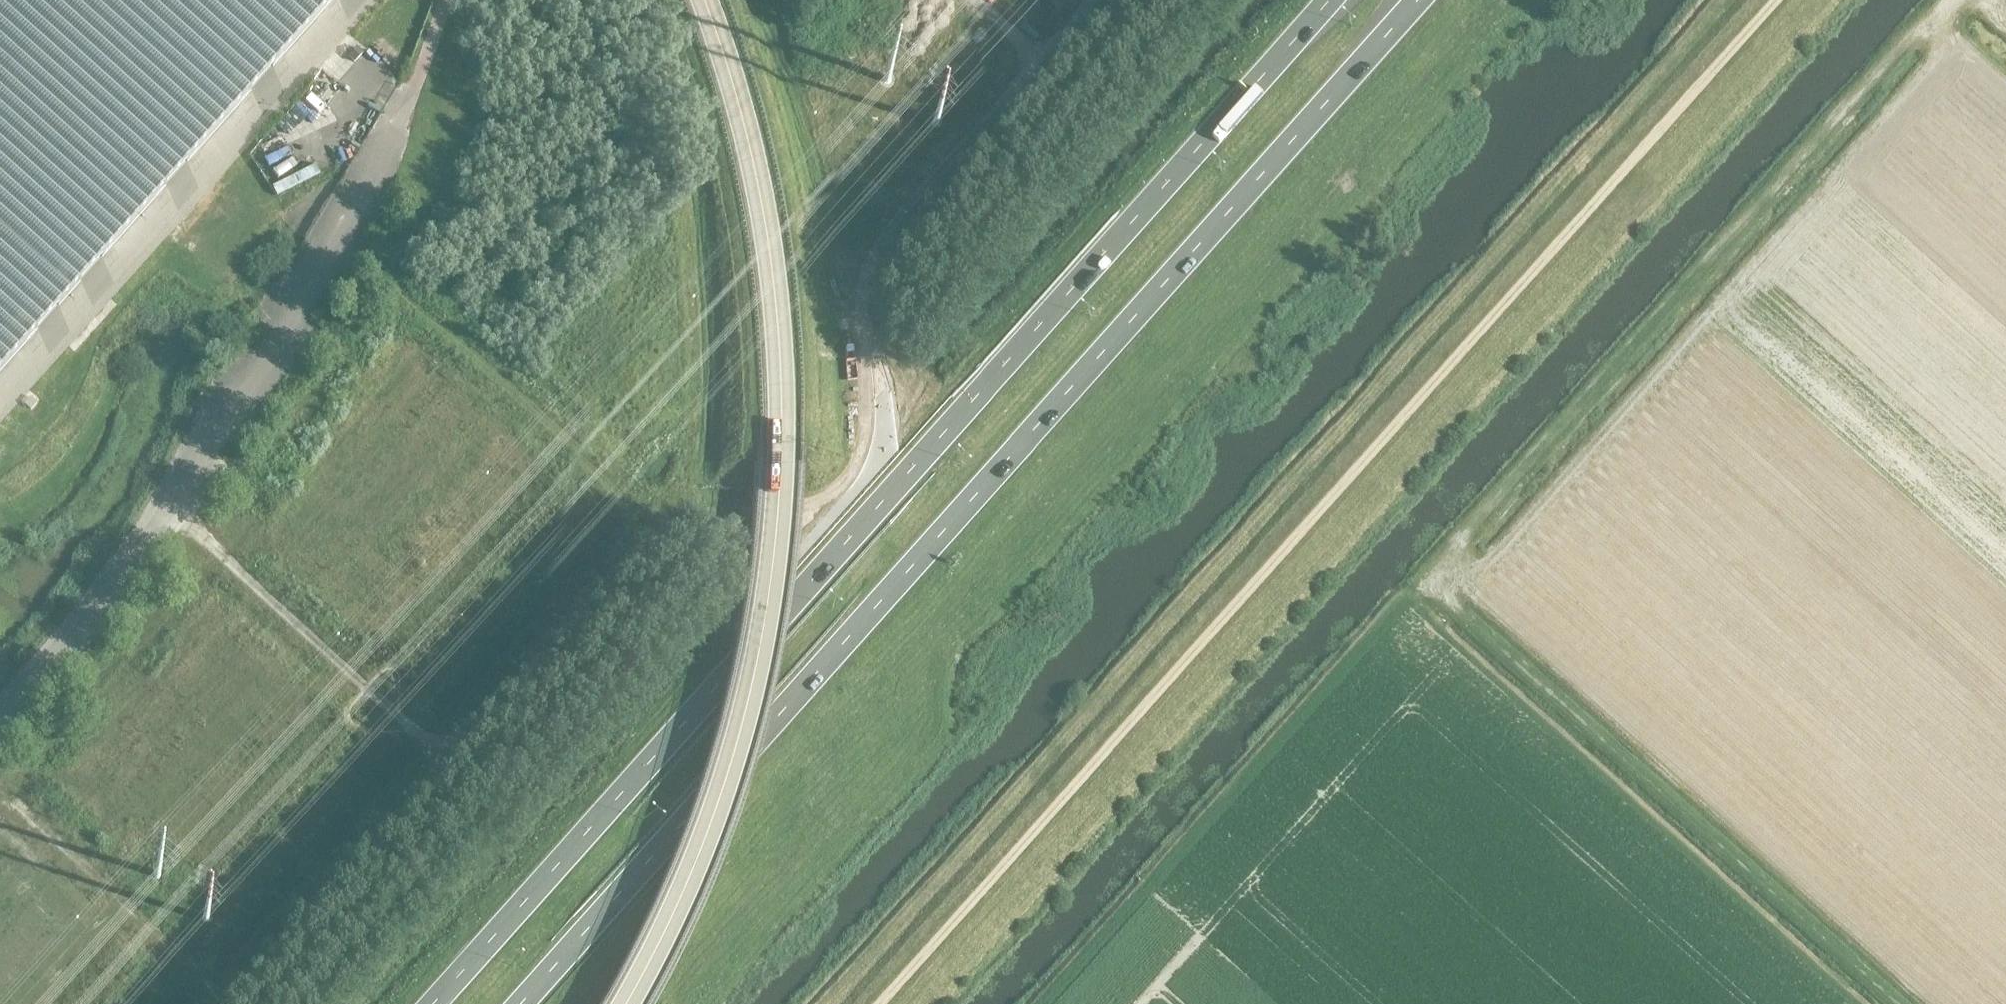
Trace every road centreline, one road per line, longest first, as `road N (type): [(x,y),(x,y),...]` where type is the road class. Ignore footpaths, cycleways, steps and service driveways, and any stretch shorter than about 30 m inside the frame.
road 1 (trunk): [(521,1003),(1419,0)]
road 2 (trunk): [(1327,0),(435,1003)]
road 3 (track): [(219,1003),(428,779)]
road 4 (track): [(231,992),(18,806)]

